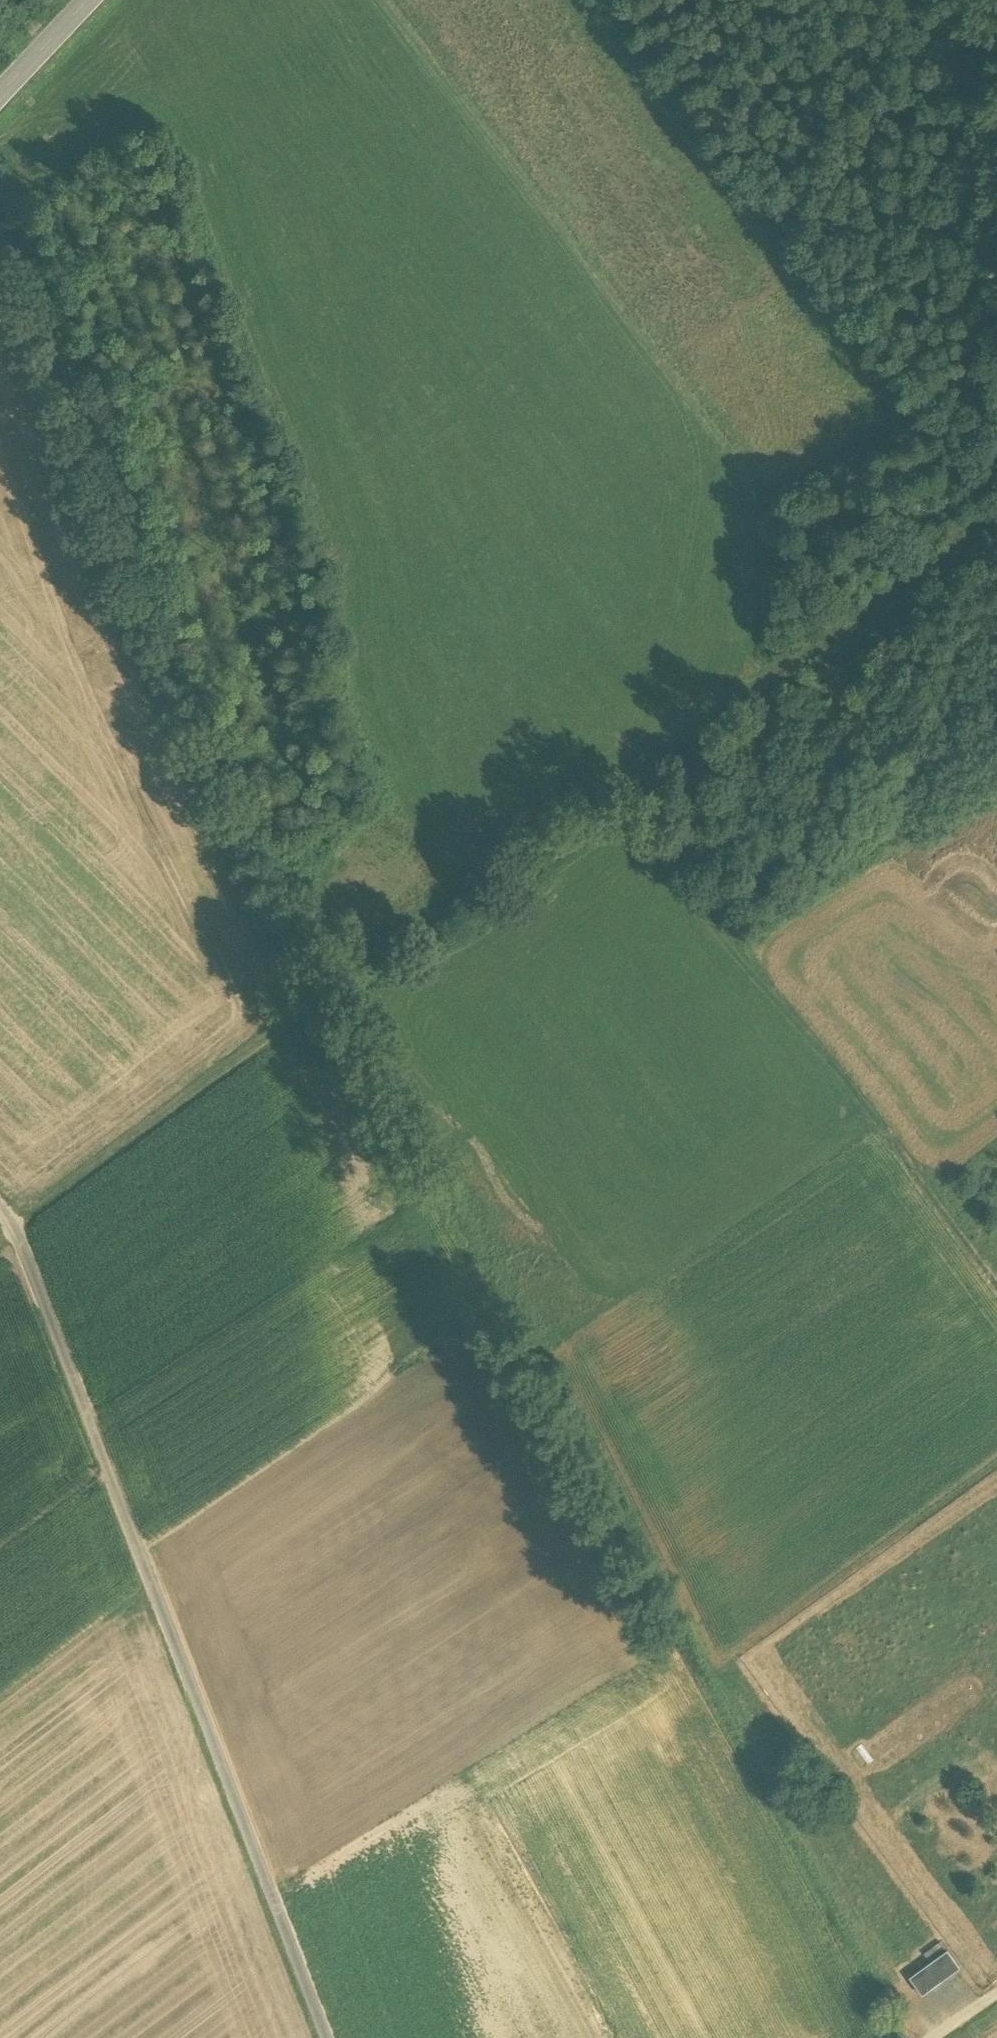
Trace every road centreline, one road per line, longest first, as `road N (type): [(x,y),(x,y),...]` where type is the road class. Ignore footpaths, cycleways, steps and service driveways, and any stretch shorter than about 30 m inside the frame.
road 1 (track): [(996,545),(18,1239)]
road 2 (track): [(324,2037),(18,1239),(0,1211)]
road 3 (track): [(388,0),(758,485),(768,503),(769,710)]
road 4 (track): [(339,1012),(124,603),(0,257)]
road 5 (track): [(996,1281),(646,796)]
road 6 (unclassified): [(90,0),(0,96)]

